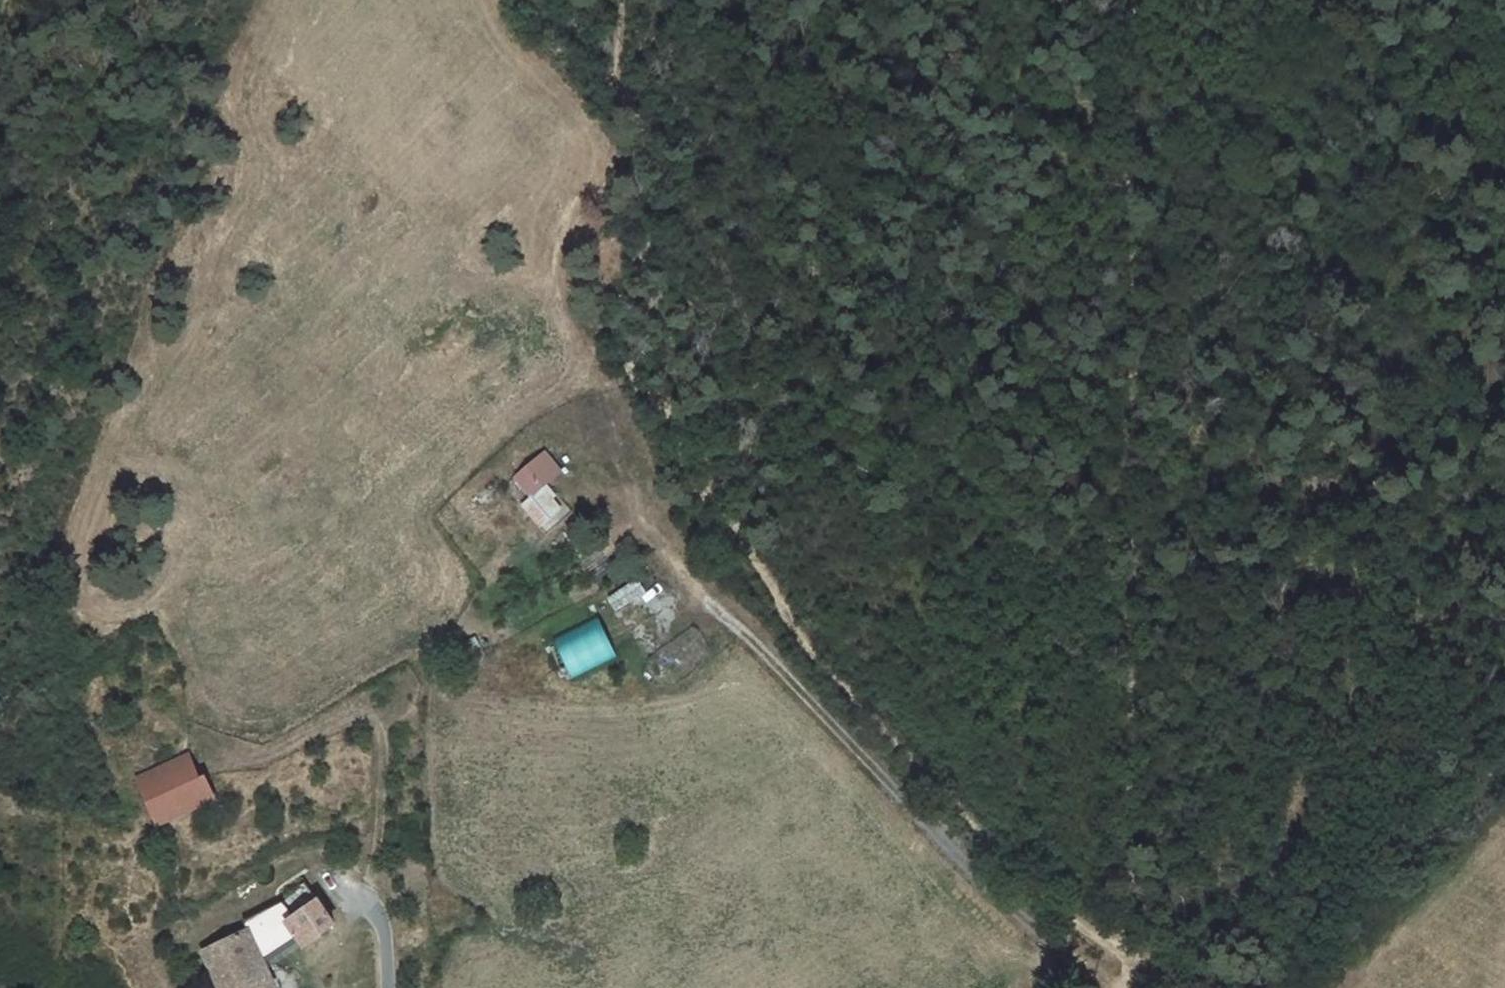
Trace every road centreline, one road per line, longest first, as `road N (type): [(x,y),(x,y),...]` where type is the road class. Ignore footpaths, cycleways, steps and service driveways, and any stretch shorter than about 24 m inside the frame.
road 1 (track): [(1113,987),(1136,614),(1138,0)]

